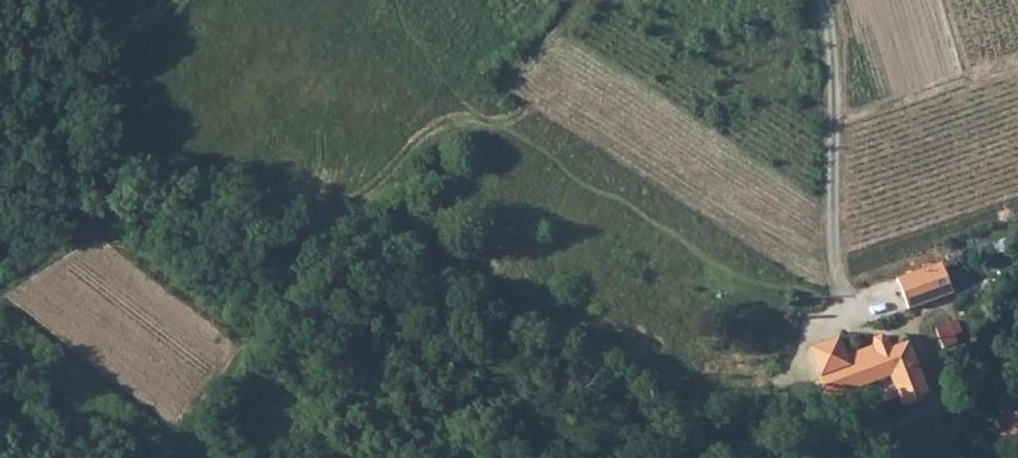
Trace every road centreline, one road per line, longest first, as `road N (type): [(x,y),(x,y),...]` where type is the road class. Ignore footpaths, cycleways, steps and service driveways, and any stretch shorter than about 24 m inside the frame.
road 1 (track): [(175,0),(143,34),(119,85),(98,222),(0,296)]
road 2 (track): [(822,0),(838,289)]

